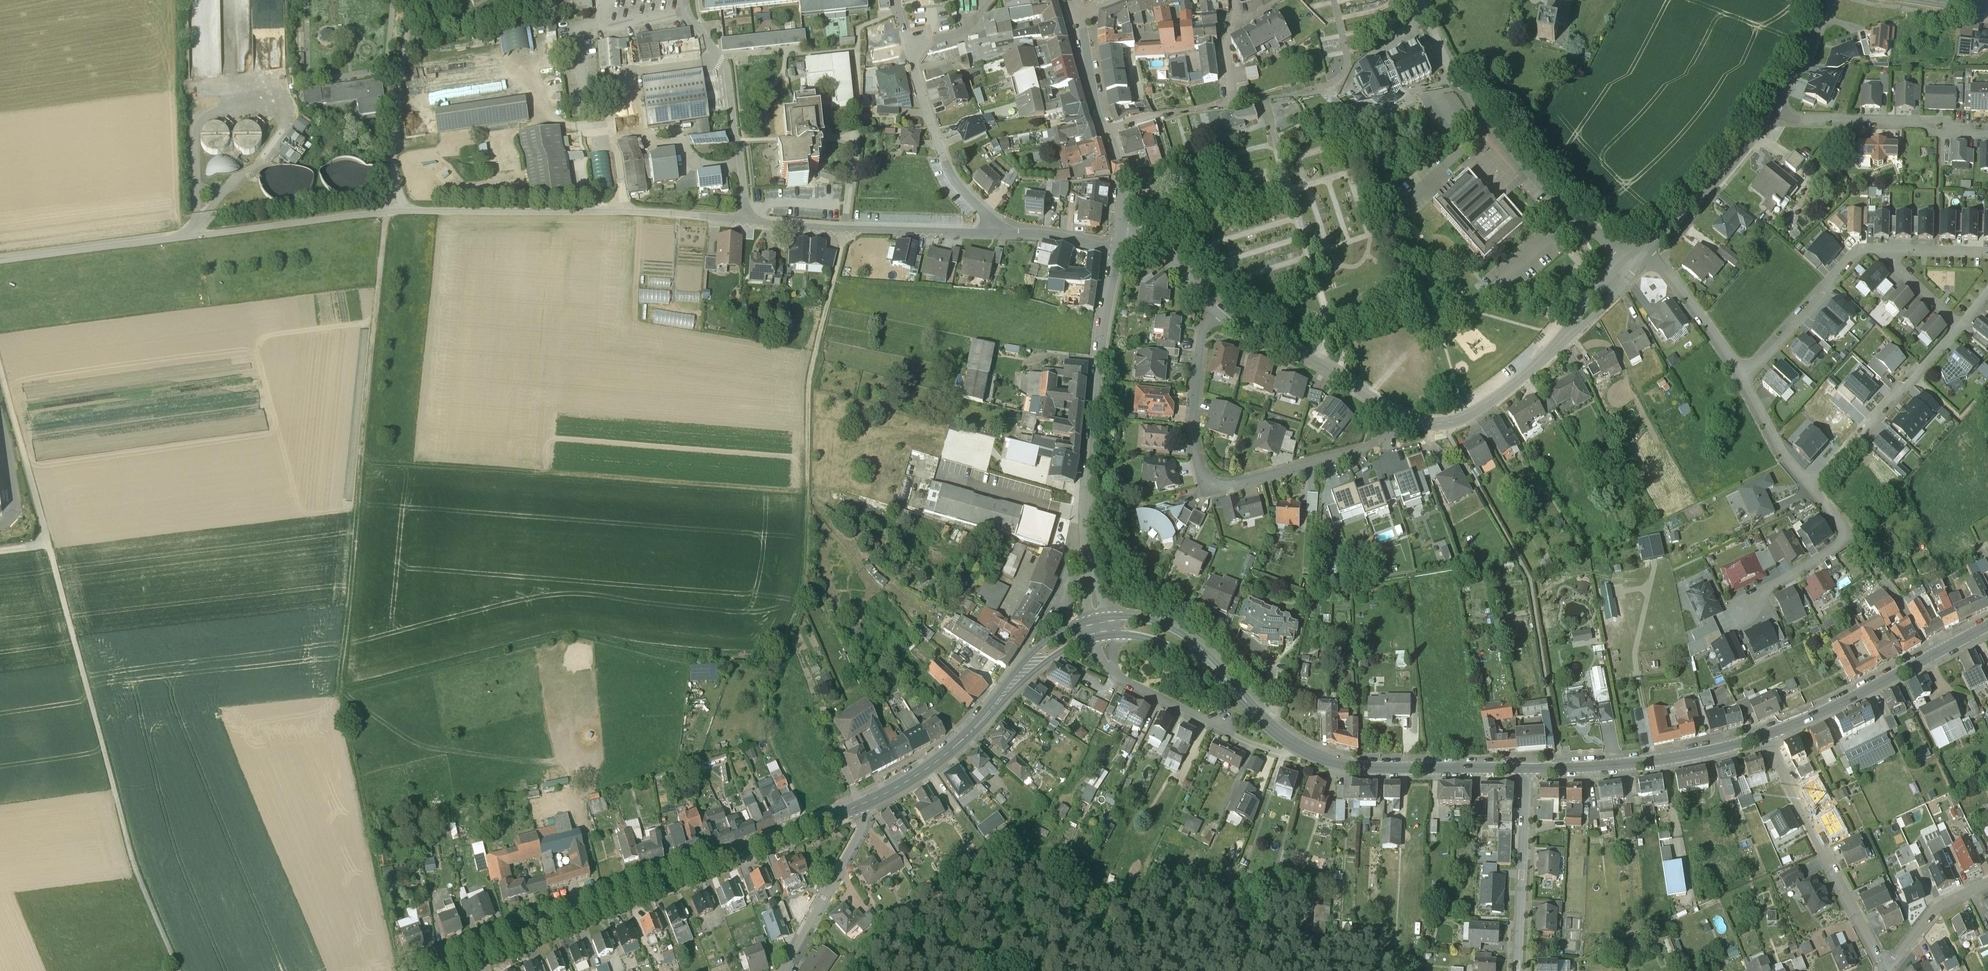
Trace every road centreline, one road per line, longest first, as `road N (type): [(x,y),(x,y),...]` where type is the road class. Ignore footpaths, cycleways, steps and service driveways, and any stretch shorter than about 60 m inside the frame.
road 1 (track): [(842,245),(807,377),(801,584),(768,671),(700,671),(571,647),(338,708),(386,229),(0,279)]
road 2 (residential): [(410,0),(386,229),(639,227),(842,245),(996,247)]
road 3 (track): [(362,480),(801,504)]
road 4 (track): [(49,561),(132,874),(174,970)]
road 5 (tertiary): [(860,811),(476,966)]
road 6 (residential): [(1212,315),(1194,404),(1195,467),(1214,497),(1325,476),(1416,441)]
road 7 (residential): [(1420,0),(1491,143),(1576,237),(1632,284)]
road 8 (residential): [(1092,593),(1091,461),(1119,259)]
road 9 (residential): [(996,247),(996,235),(953,188),(893,0)]
road 10 (residential): [(1884,970),(1766,742)]
road 11 (tertiary): [(1987,634),(1766,742)]
road 12 (tertiary): [(1766,742),(1656,770),(1526,778)]
road 13 (residential): [(1212,315),(1416,441)]
road 14 (residential): [(1233,0),(1233,101),(1109,144)]
road 15 (tertiary): [(1526,778),(1336,776),(1304,760)]
road 16 (residential): [(1987,150),(1792,139),(1773,127)]
road 17 (residential): [(1811,501),(1958,346)]
road 18 (residential): [(1304,760),(1272,766),(1114,686)]
road 19 (residential): [(1526,778),(1517,970)]
road 20 (residential): [(1743,397),(1861,268),(1877,267)]
road 21 (residential): [(1416,441),(1453,440),(1491,421),(1574,347)]
road 22 (residential): [(1647,270),(1773,127)]
road 23 (track): [(0,384),(49,561)]
road 24 (tertiary): [(1251,717),(1188,646),(1152,630),(1109,625)]
road 25 (residential): [(860,811),(841,871),(786,970)]
road 26 (track): [(768,671),(766,748),(809,831)]
road 27 (tertiary): [(1110,642),(1175,658),(1251,717)]
road 28 (residential): [(1647,270),(1743,397)]
road 29 (tertiary): [(1086,628),(1040,651),(976,730)]
road 30 (tertiary): [(976,730),(930,774),(860,811)]
road 31 (tertiary): [(976,730),(1035,676),(1088,647)]
road 32 (residential): [(1773,127),(1828,0)]
road 33 (residential): [(1742,621),(1850,546)]
road 34 (residential): [(1109,144),(1079,17)]
road 35 (residential): [(1987,889),(1936,912),(1892,970)]
road 36 (residential): [(1743,397),(1783,473),(1811,501)]
road 37 (residential): [(996,247),(1119,259)]

